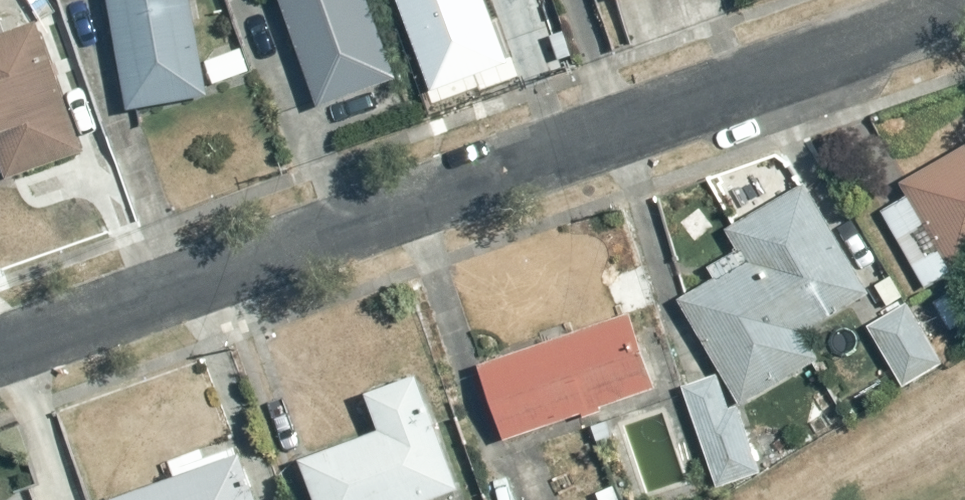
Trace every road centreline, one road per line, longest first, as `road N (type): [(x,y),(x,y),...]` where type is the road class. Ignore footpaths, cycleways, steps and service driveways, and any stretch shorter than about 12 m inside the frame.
road 1 (residential): [(0,349),(827,58),(955,0)]

